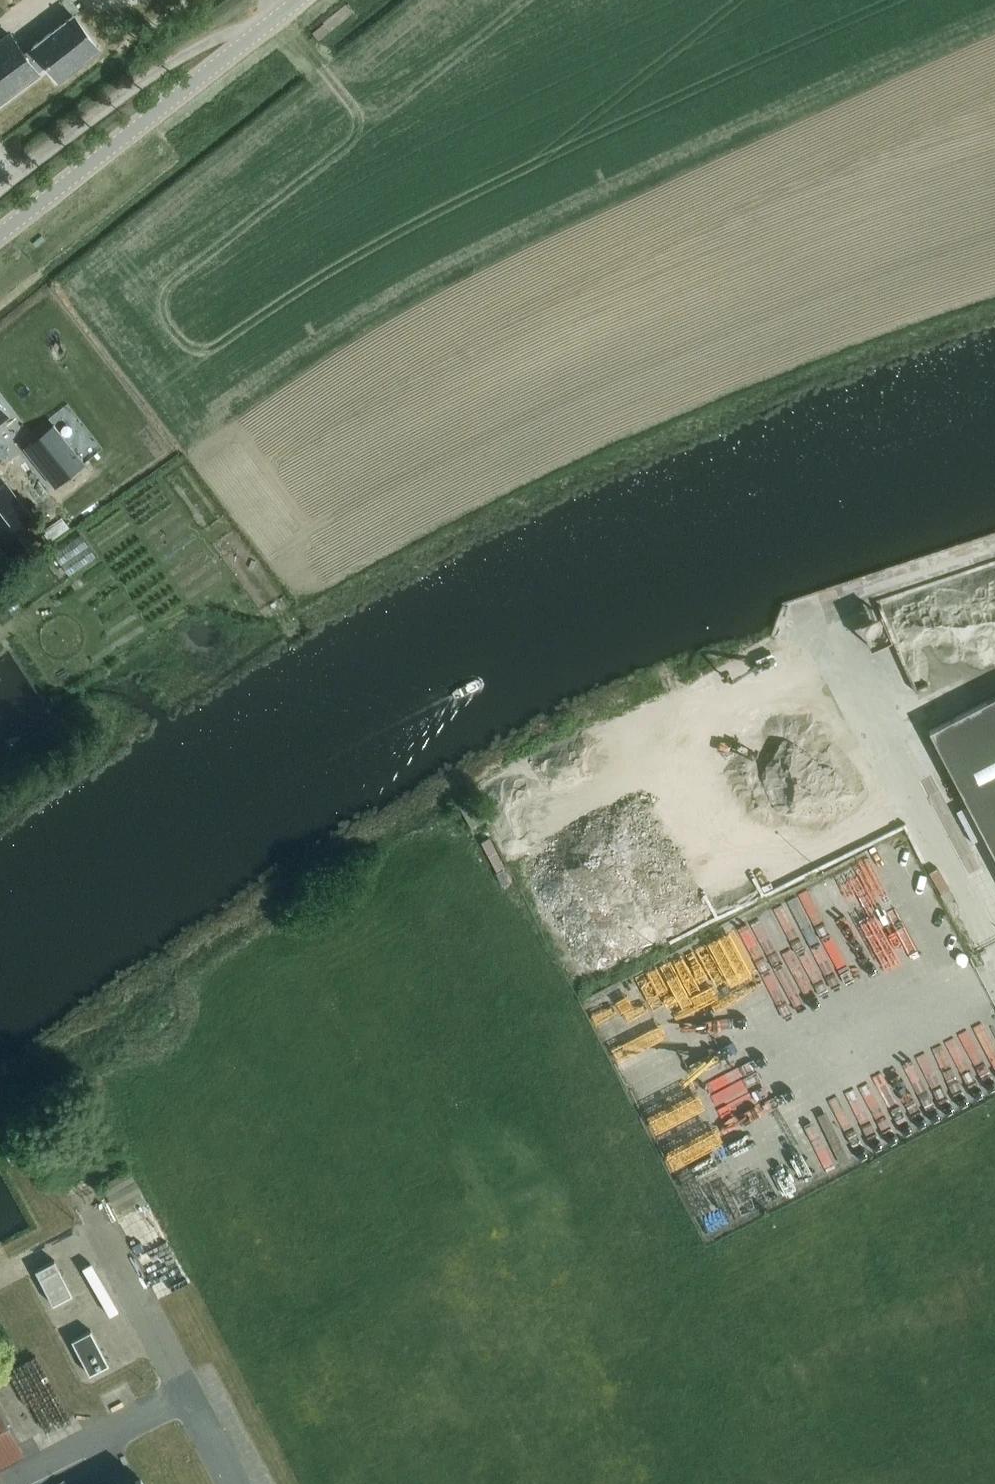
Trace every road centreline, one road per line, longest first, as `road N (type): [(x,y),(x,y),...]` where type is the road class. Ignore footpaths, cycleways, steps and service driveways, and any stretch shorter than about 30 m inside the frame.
road 1 (tertiary): [(0,239),(297,0)]
road 2 (unclassified): [(187,1394),(79,1187)]
road 3 (unclassified): [(6,1483),(187,1394)]

